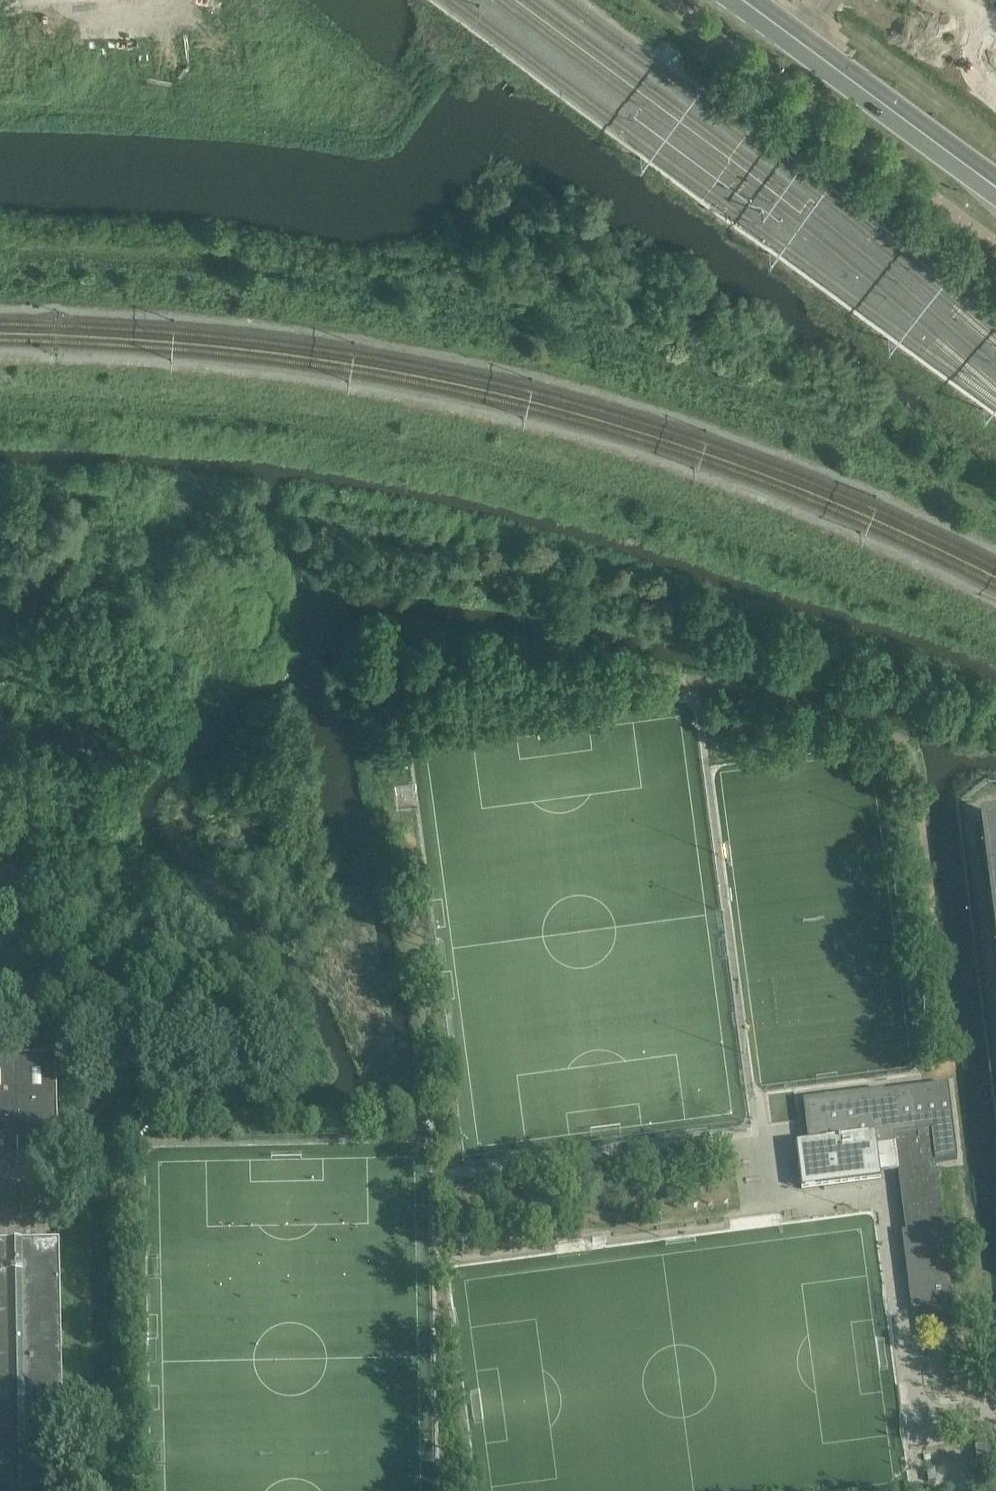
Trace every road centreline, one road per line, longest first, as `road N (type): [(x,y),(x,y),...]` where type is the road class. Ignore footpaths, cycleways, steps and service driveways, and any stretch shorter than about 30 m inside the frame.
road 1 (secondary): [(995,186),(746,0)]

